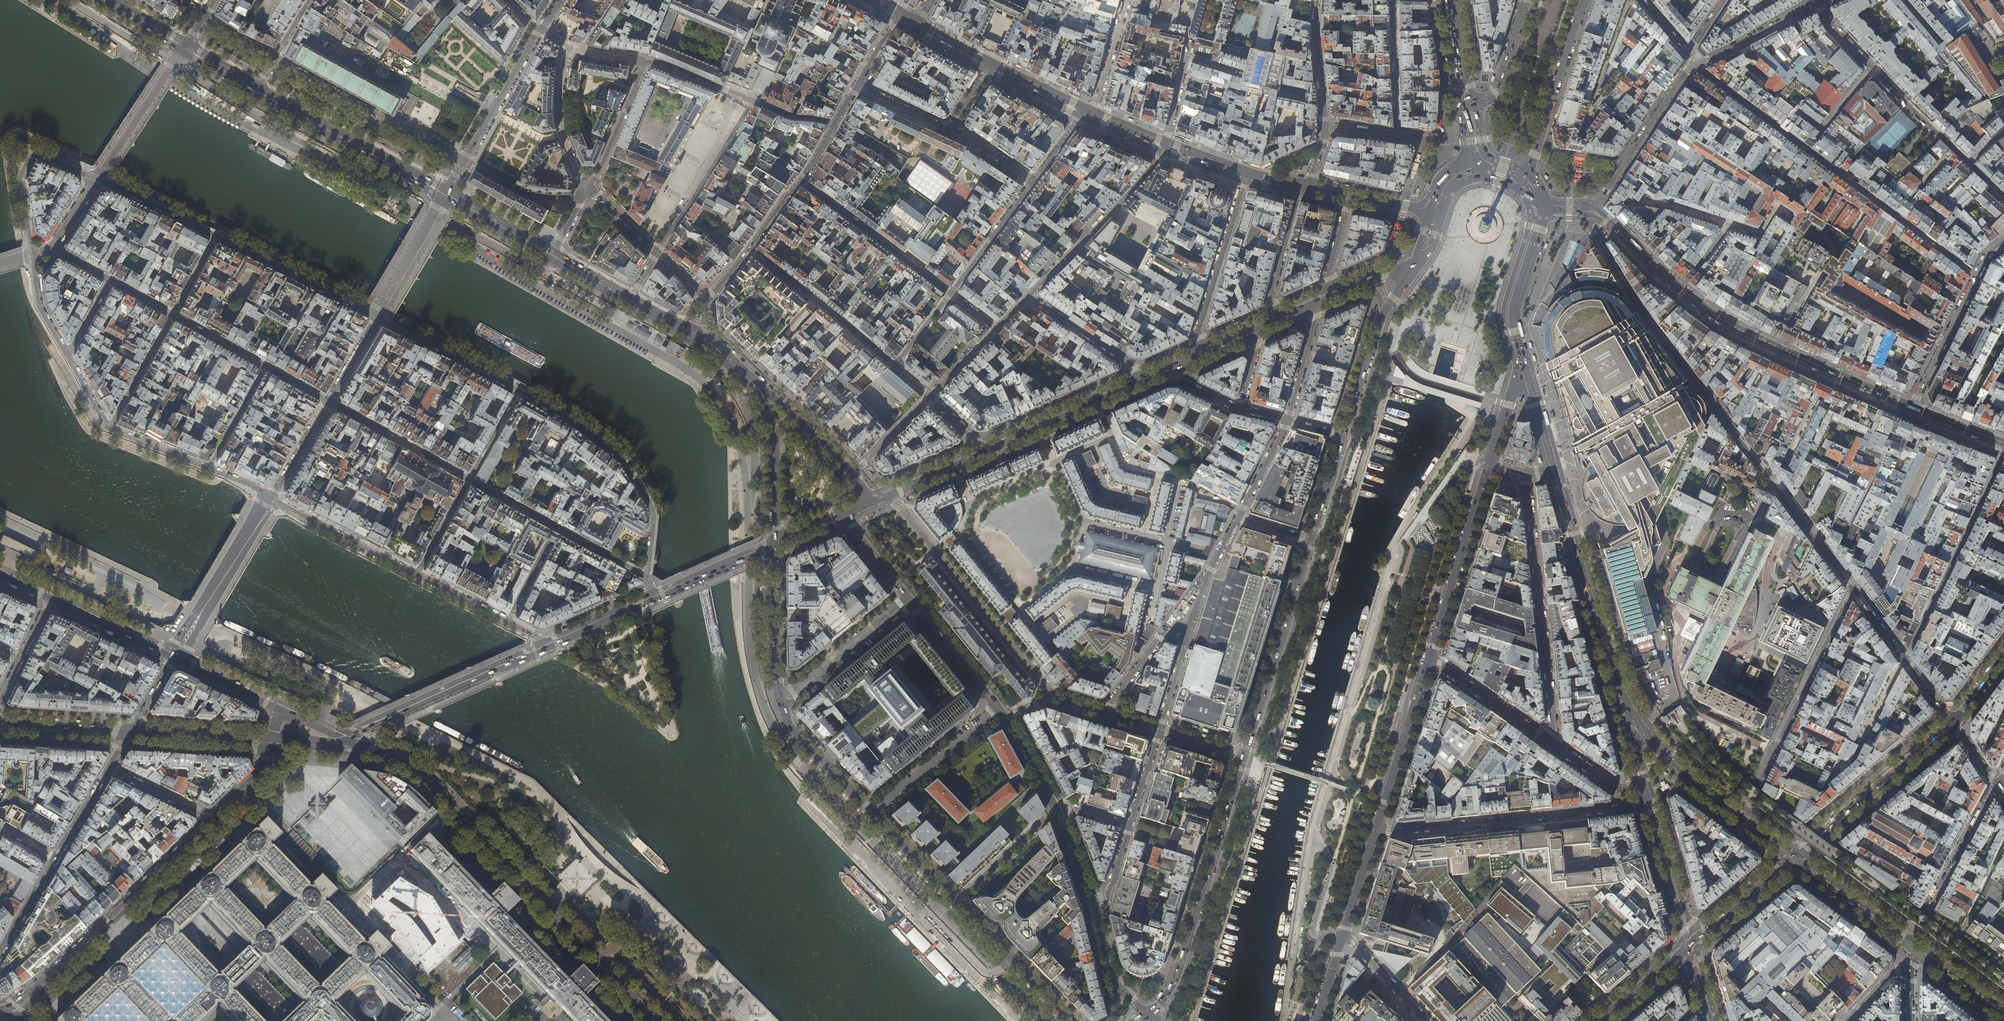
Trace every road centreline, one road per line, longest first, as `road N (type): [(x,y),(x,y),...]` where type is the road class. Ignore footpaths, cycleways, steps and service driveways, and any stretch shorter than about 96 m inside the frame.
road 1 (residential): [(1578,209),(1632,298),(1853,591)]
road 2 (residential): [(647,578),(653,515),(619,457),(524,394),(377,317)]
road 3 (primary): [(1590,211),(1729,324),(1912,407)]
road 4 (primary): [(654,1020),(420,780),(388,761)]
road 5 (secondary): [(1346,435),(1244,757)]
road 6 (secondary): [(1646,737),(1620,698),(1552,467)]
road 7 (primary): [(872,813),(1071,1020)]
road 8 (secondary): [(1244,757),(1175,980),(1148,1014)]
road 9 (residential): [(1527,473),(1554,746)]
road 10 (residential): [(1647,805),(1376,833)]
road 11 (residential): [(891,494),(1055,699)]
road 12 (residential): [(1741,821),(1853,591)]
road 13 (tertiary): [(213,820),(37,990)]
road 14 (residential): [(2003,453),(1905,661)]
road 15 (primary): [(345,738),(551,645)]
road 16 (residential): [(275,57),(465,162)]
road 17 (primary): [(257,90),(447,194)]
road 18 (residential): [(1976,277),(1806,150)]
road 19 (secondary): [(1953,723),(1792,859)]
road 20 (residential): [(416,575),(469,479),(557,528)]
road 21 (residential): [(1393,0),(1397,135),(1325,126)]
road 22 (residential): [(1168,143),(1029,295)]
road 23 (secondary): [(1429,658),(1490,462)]
road 24 (residential): [(1033,181),(974,141),(857,85)]
road 25 (residential): [(1248,172),(1191,359)]
road 26 (tertiary): [(1524,184),(1583,0)]
road 27 (residential): [(1087,109),(919,22)]
road 28 (tertiary): [(173,659),(270,498)]
road 29 (residential): [(951,293),(801,181)]
road 30 (residential): [(750,248),(895,366)]
road 31 (residential): [(2003,198),(1871,69)]
road 32 (secondary): [(1376,833),(1429,658)]
road 33 (secondary): [(1413,267),(1379,319),(1346,435)]
road 34 (primary): [(983,452),(1149,378)]
road 35 (residential): [(1590,211),(1697,65)]
road 36 (residential): [(377,317),(215,237)]
road 37 (residential): [(590,186),(560,113),(571,48),(541,30)]
road 38 (residential): [(750,99),(658,252)]
road 39 (residential): [(1206,578),(1288,420)]
road 40 (residential): [(97,179),(32,154),(20,180),(32,254)]
road 41 (residential): [(1206,578),(1103,714)]
road 42 (residential): [(911,600),(781,705)]
road 43 (residential): [(270,498),(416,575)]
road 44 (residential): [(872,813),(1001,713)]
road 45 (secondary): [(1522,365),(1510,312),(1538,208)]
road 46 (primary): [(775,545),(781,705)]
road 47 (residential): [(1159,731),(1206,578)]
road 48 (secondary): [(1920,954),(1792,859)]
road 49 (residential): [(1429,658),(1554,746)]
road 50 (residential): [(541,30),(465,162)]
road 51 (residential): [(102,173),(184,47)]
road 52 (tertiary): [(1647,805),(1691,945)]
road 53 (residential): [(1149,378),(1029,295)]
road 54 (residential): [(1976,277),(1912,407)]
road 55 (primary): [(1001,713),(911,600)]
road 56 (primary): [(781,705),(793,732),(872,813)]
road 57 (residential): [(1273,322),(1270,298),(1305,185)]
road 58 (primary): [(130,732),(271,743)]
road 59 (residential): [(1033,181),(951,293)]
road 60 (residential): [(1806,150),(1697,65)]
road 61 (primary): [(173,659),(50,597)]
road 62 (residential): [(1697,65),(1818,4)]
road 63 (primary): [(653,600),(775,545)]
road 64 (secondary): [(1792,859),(1691,945)]
road 65 (tertiary): [(381,309),(447,194)]
road 66 (residential): [(215,237),(97,179)]
road 67 (primary): [(0,721),(130,732)]
road 68 (residential): [(109,428),(173,315)]
road 69 (residential): [(1526,0),(1497,94),(1469,106)]
road 70 (secondary): [(1741,821),(1646,737)]
road 71 (primary): [(1148,1014),(1109,972),(1092,905)]
road 72 (residential): [(1325,126),(1316,0)]
road 73 (residential): [(1288,420),(1321,301)]
road 74 (primary): [(552,254),(447,194)]

